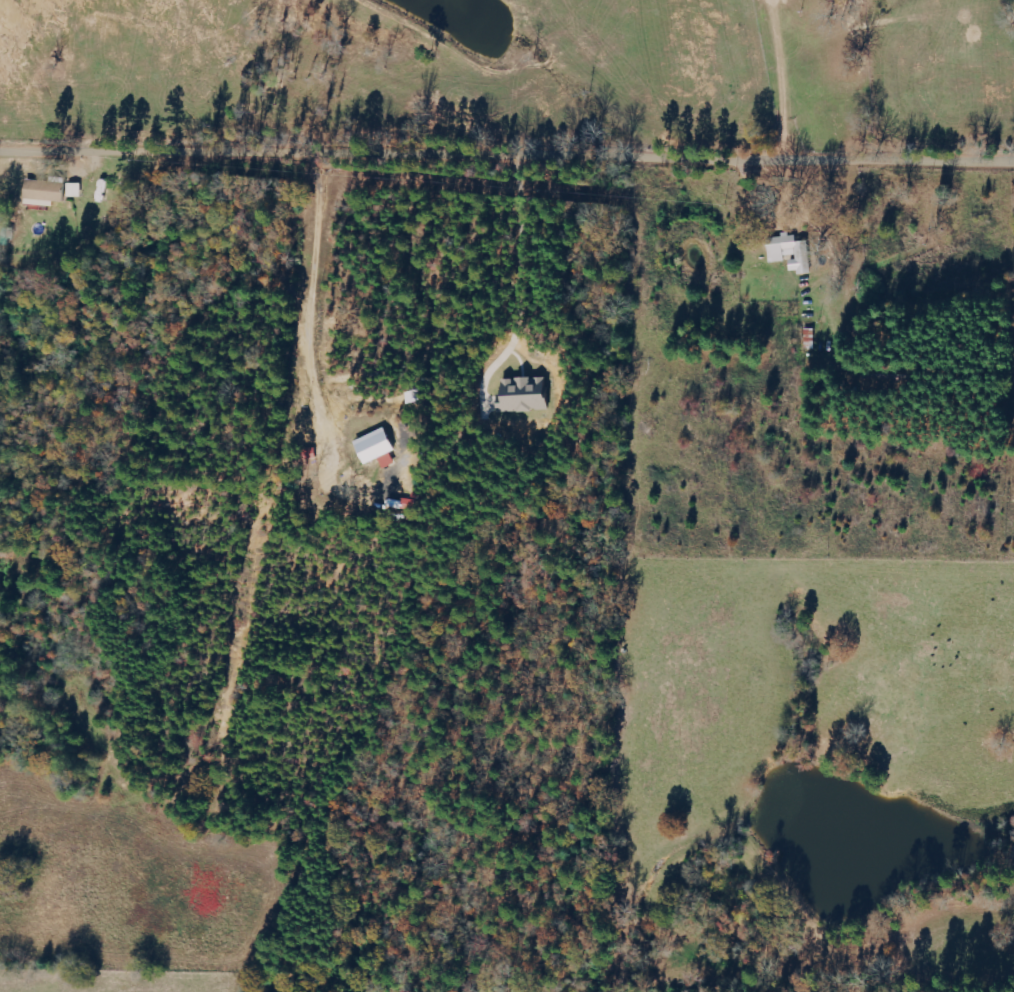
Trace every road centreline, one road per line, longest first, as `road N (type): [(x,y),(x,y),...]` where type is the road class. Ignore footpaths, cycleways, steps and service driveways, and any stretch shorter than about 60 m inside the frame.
road 1 (residential): [(1013,164),(0,155)]

